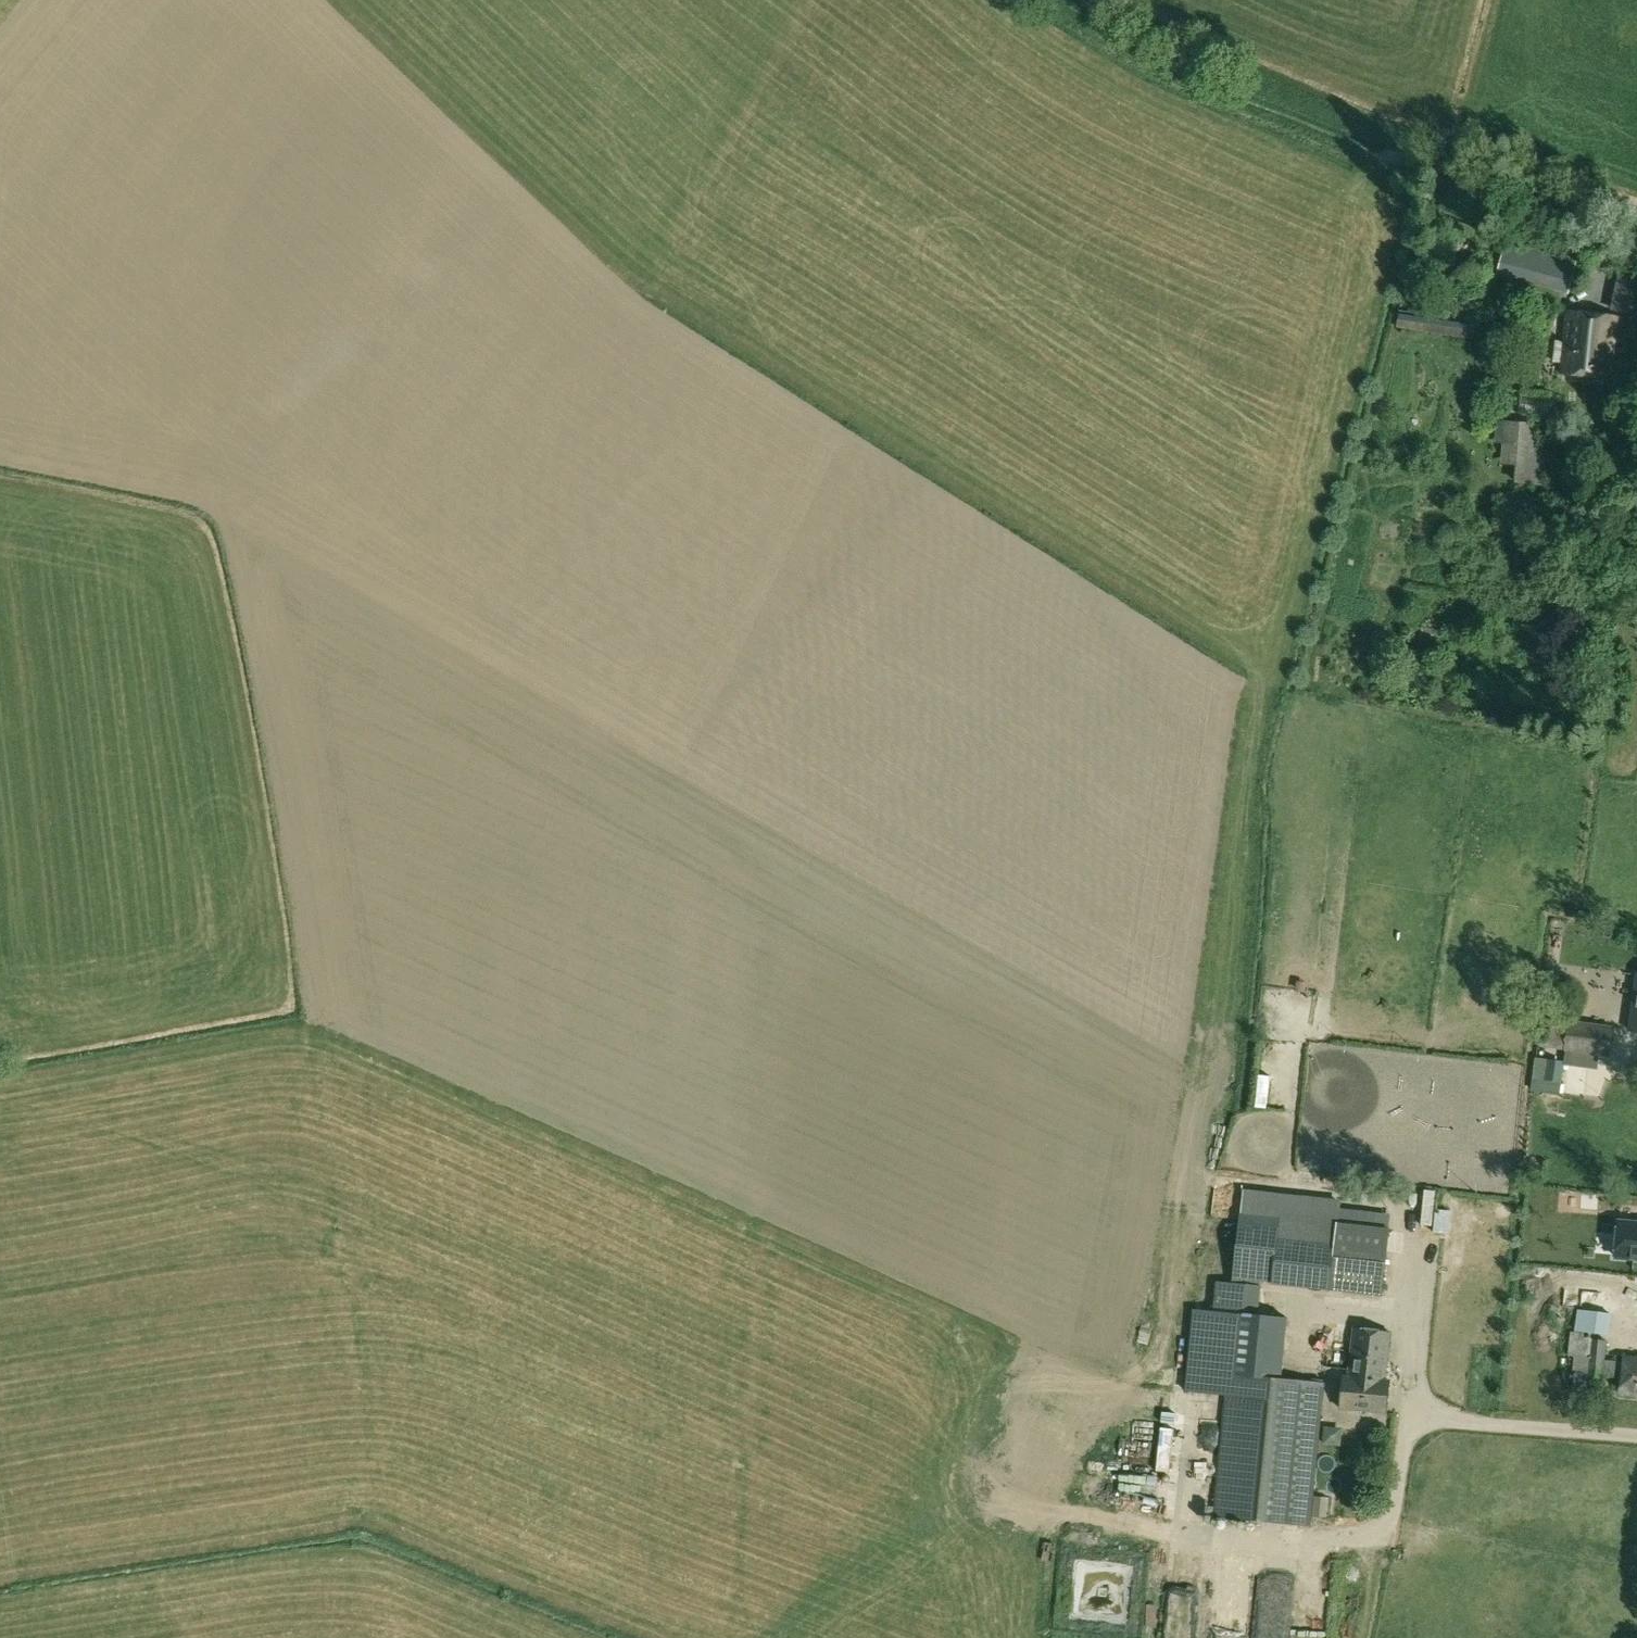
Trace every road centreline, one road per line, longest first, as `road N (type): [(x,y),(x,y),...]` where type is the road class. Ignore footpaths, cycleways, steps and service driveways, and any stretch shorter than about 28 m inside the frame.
road 1 (unclassified): [(1636,224),(1292,96)]

